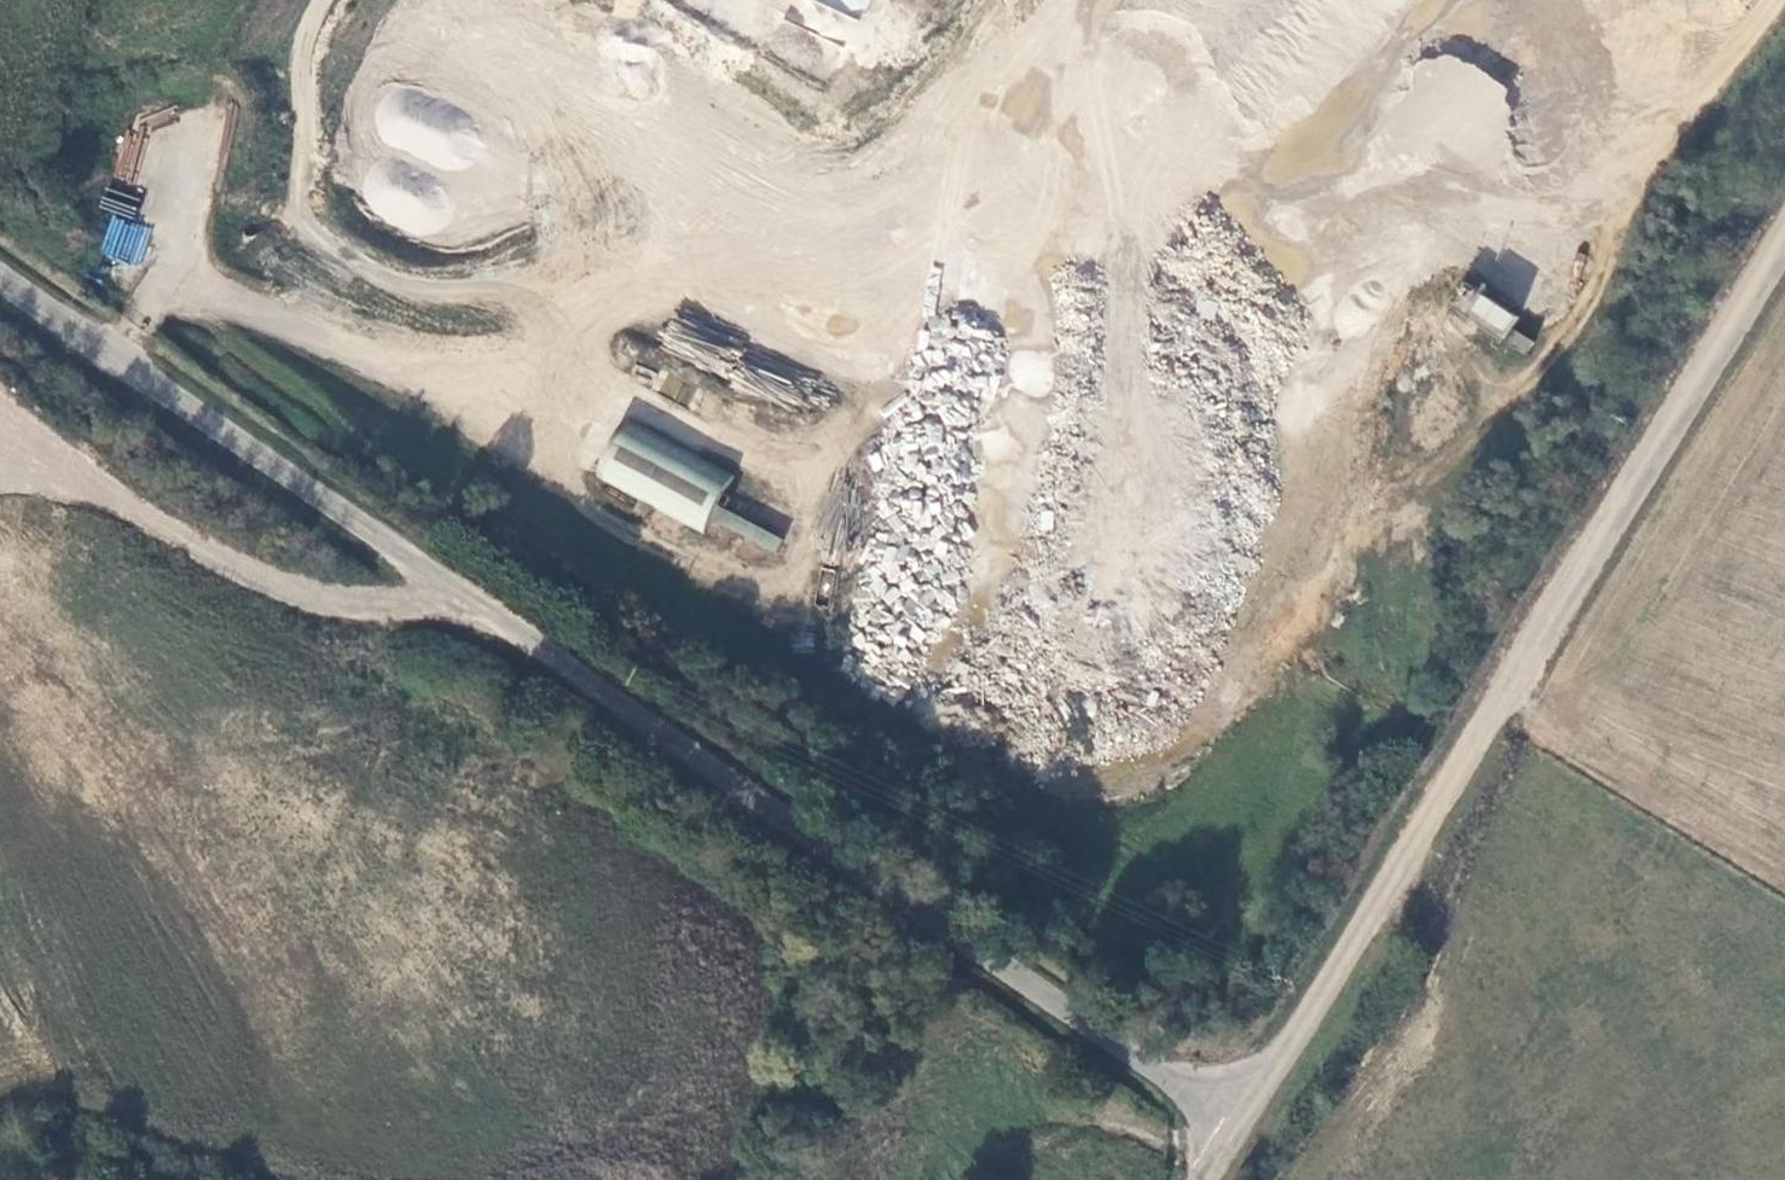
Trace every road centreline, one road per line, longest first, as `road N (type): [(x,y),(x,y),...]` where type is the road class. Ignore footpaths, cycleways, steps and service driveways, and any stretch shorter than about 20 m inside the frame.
road 1 (unclassified): [(0,282),(1236,1130)]
road 2 (unclassified): [(1784,236),(1236,1130)]

